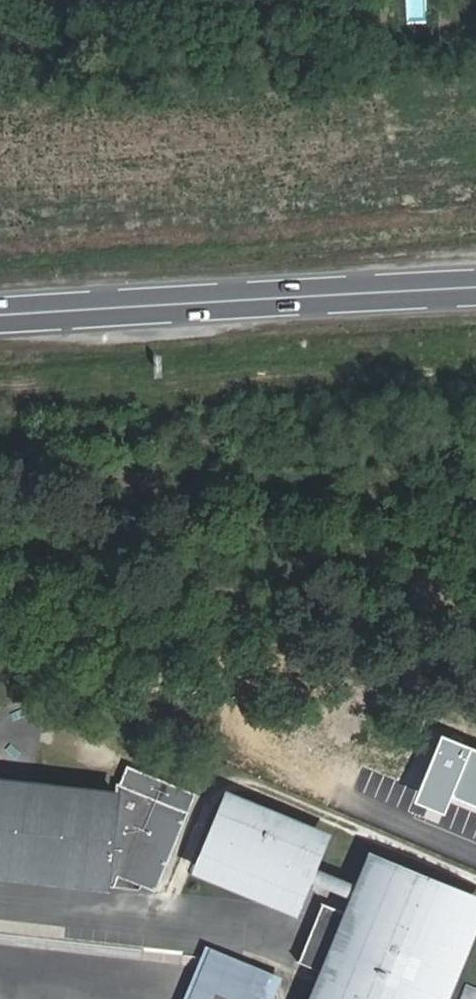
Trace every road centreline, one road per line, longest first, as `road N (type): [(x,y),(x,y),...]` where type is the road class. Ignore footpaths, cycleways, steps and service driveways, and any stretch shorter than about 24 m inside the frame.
road 1 (primary): [(0,310),(475,281)]

